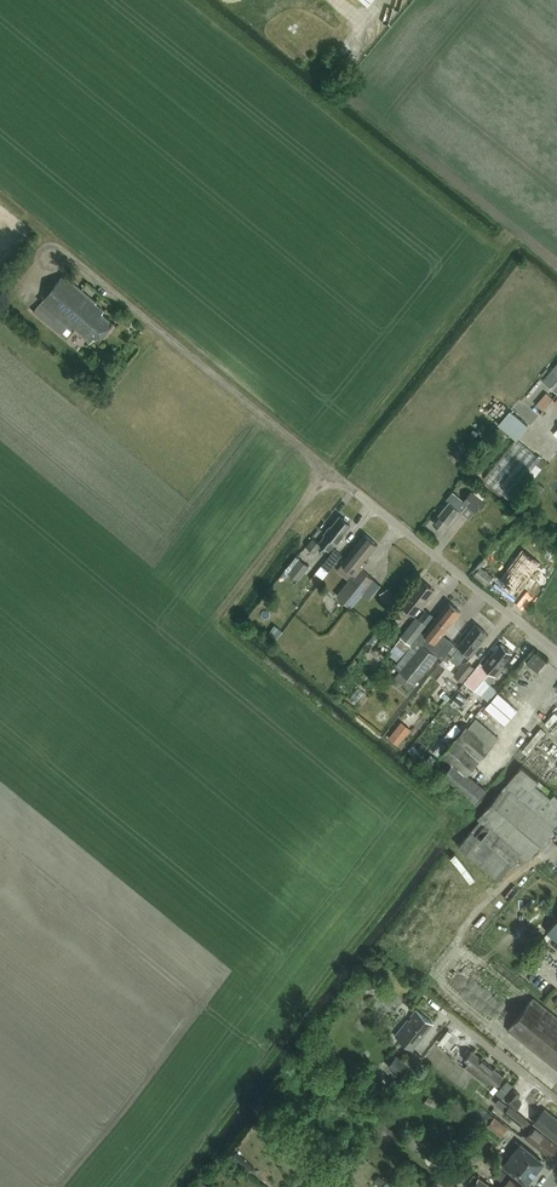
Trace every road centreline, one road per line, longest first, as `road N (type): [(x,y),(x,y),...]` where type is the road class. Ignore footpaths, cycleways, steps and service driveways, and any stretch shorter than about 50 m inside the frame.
road 1 (unclassified): [(556,649),(66,255)]
road 2 (unclassified): [(556,1099),(453,1017)]

